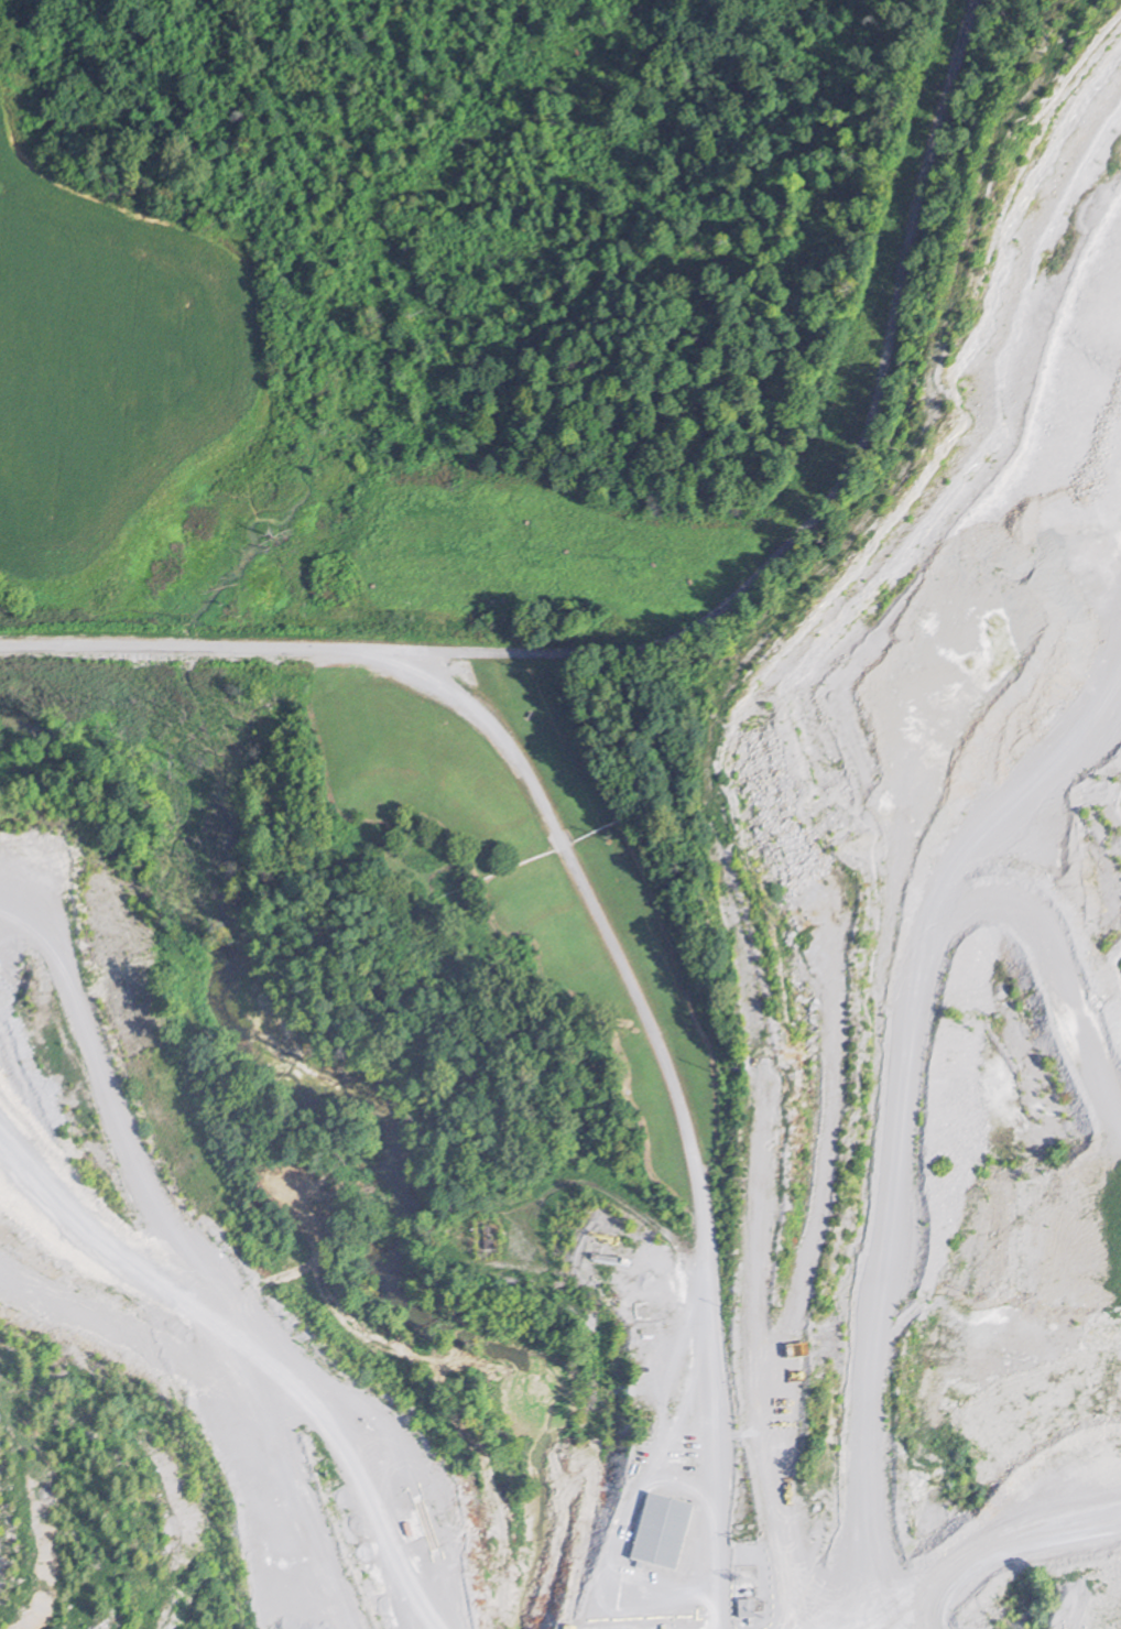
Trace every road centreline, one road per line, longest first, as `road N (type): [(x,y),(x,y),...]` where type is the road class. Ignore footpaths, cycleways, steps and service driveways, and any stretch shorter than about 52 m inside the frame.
road 1 (residential): [(0,653),(610,653),(681,637),(711,617),(817,514),(858,453),(922,184),(976,0)]

